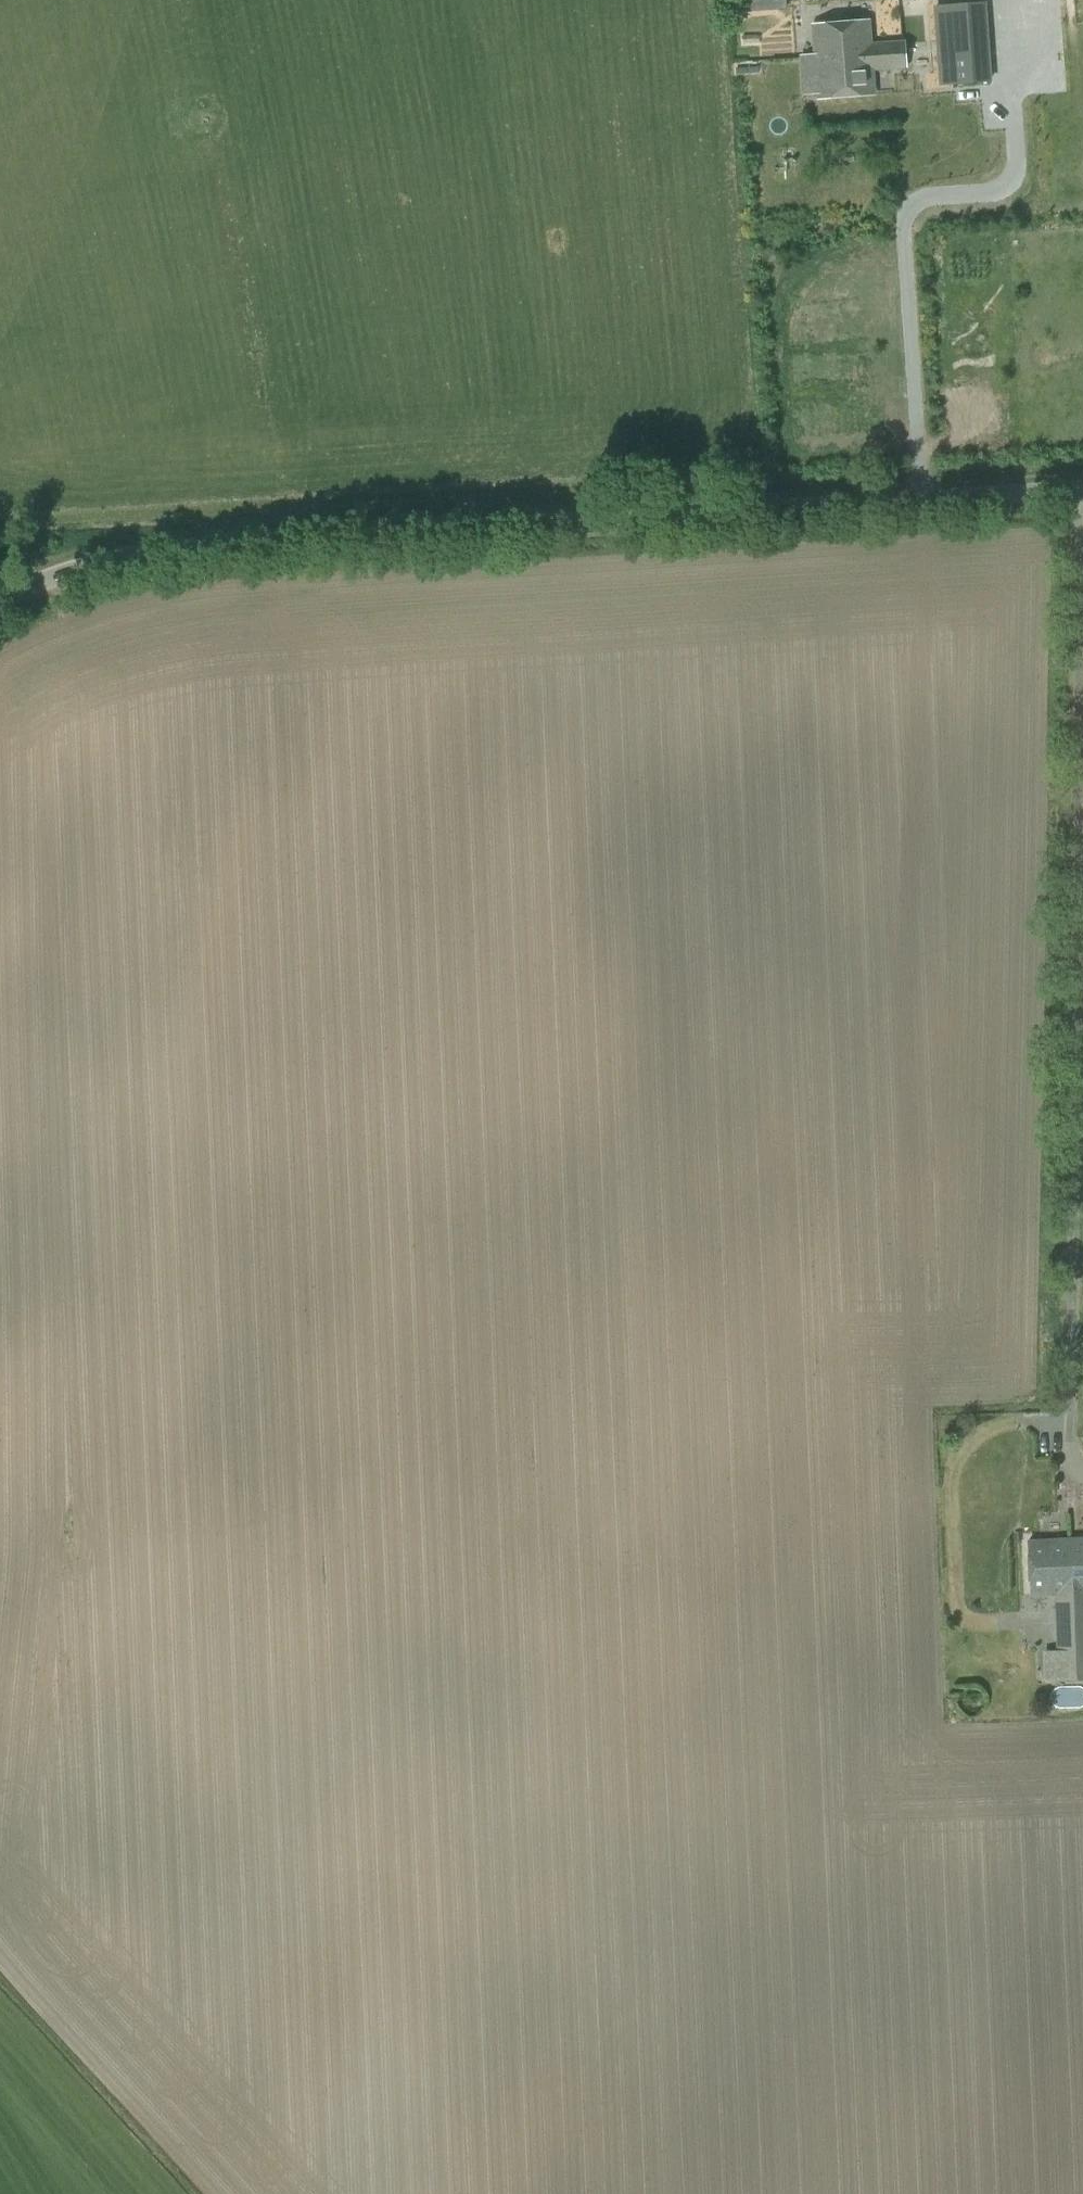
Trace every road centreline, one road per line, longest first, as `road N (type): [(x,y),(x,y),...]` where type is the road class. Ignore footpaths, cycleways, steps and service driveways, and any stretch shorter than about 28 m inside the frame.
road 1 (unclassified): [(0,603),(73,573),(227,546),(1082,490)]

